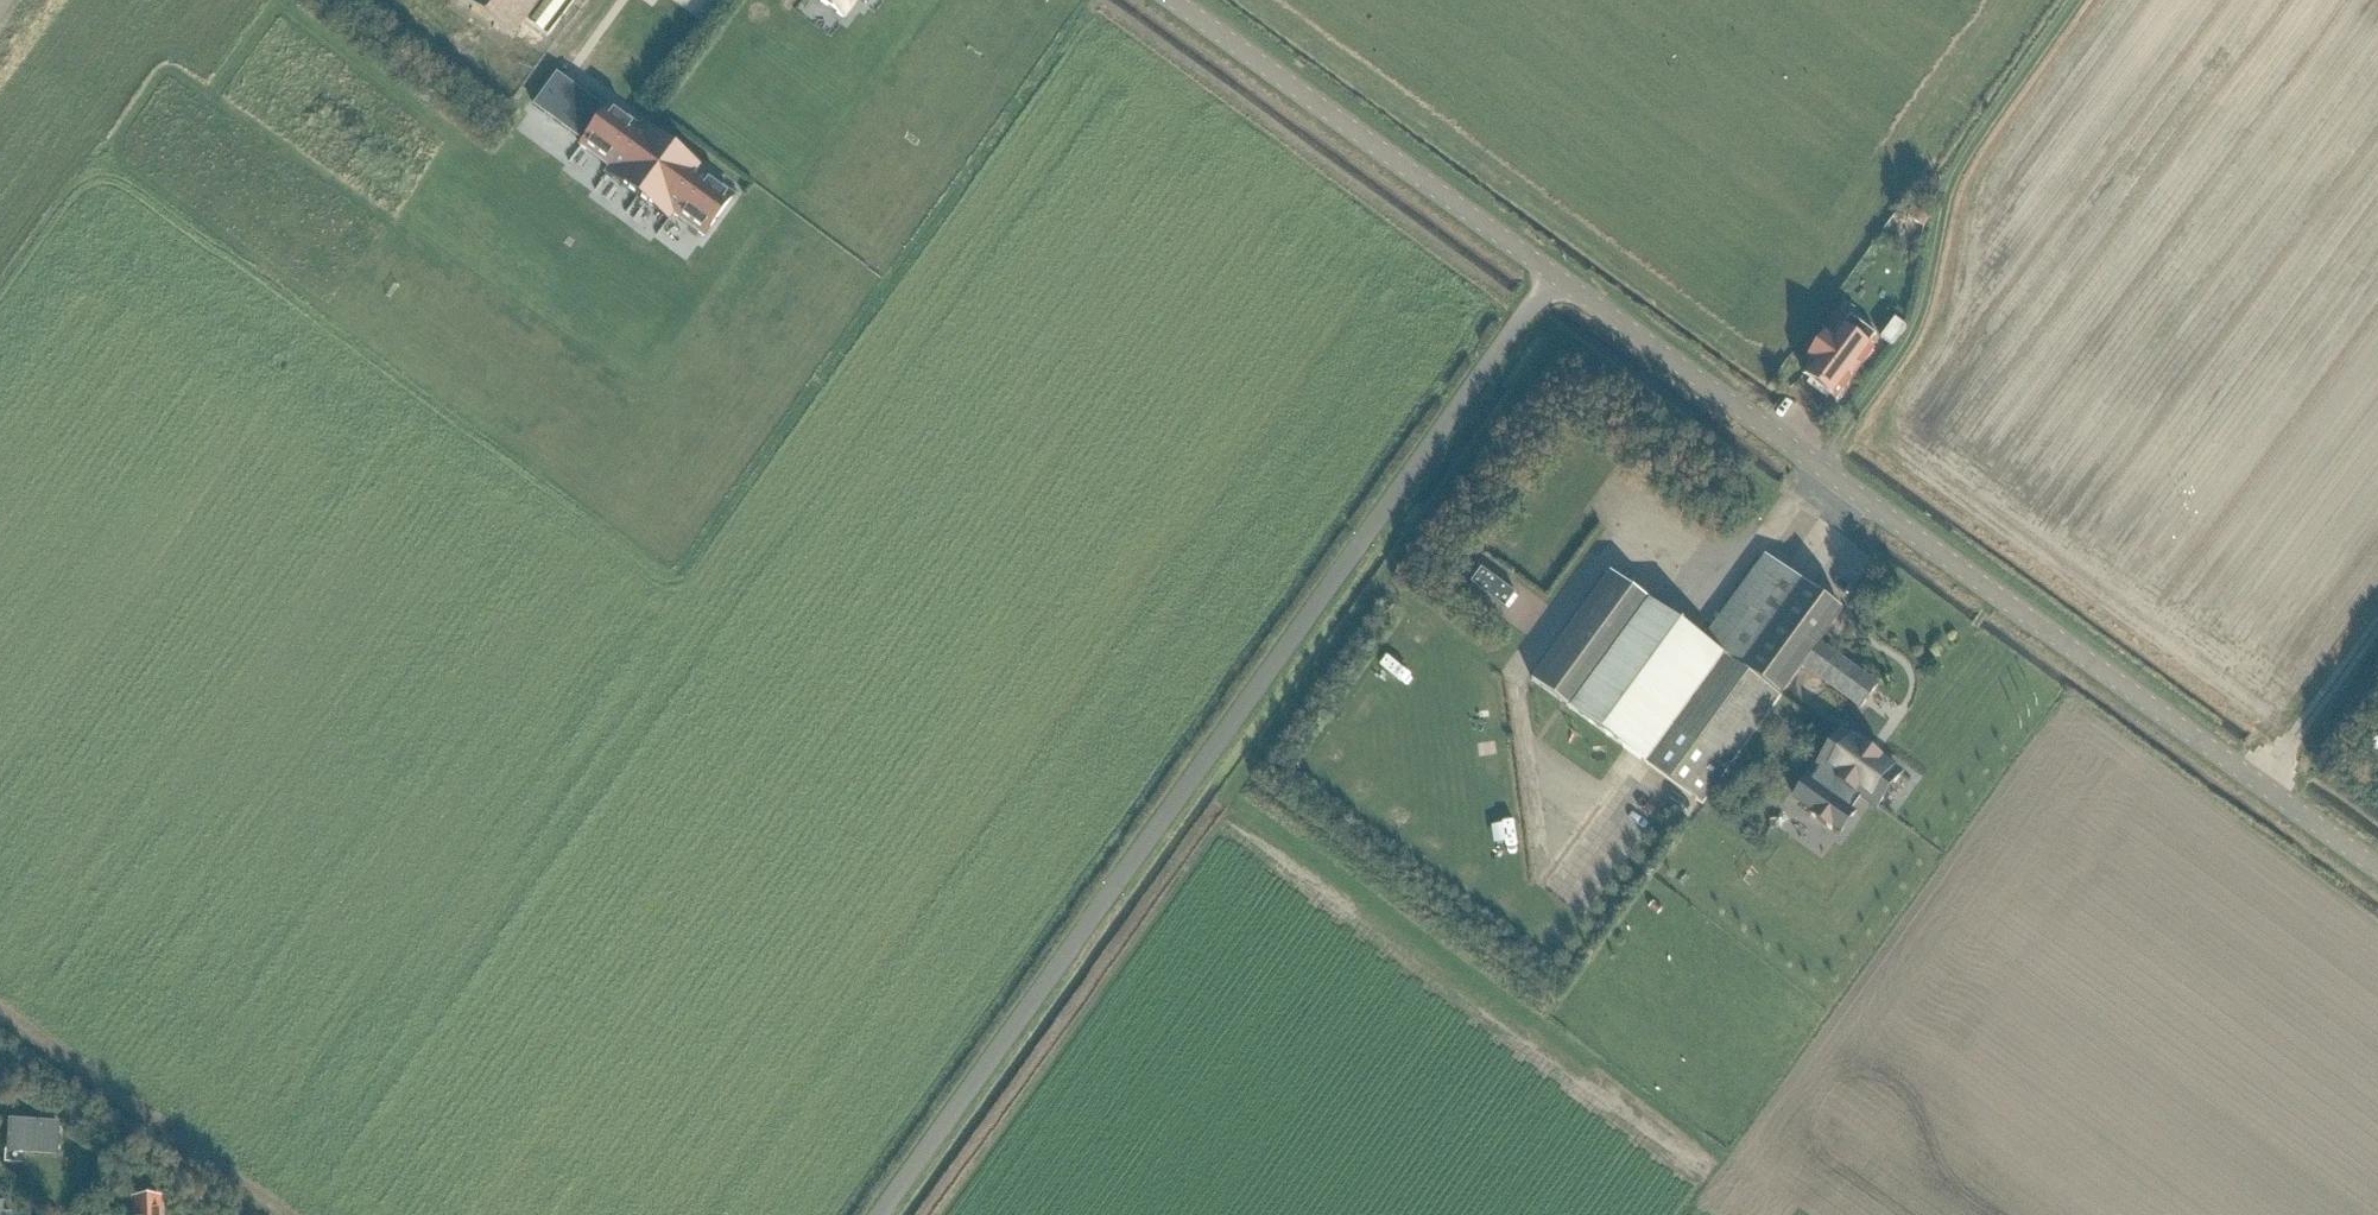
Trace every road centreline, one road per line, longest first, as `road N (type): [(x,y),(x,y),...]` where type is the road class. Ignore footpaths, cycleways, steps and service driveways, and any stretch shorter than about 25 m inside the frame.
road 1 (unclassified): [(878,1214),(1555,276)]
road 2 (unclassified): [(2377,870),(1555,276)]
road 3 (unclassified): [(1555,276),(1175,0)]

